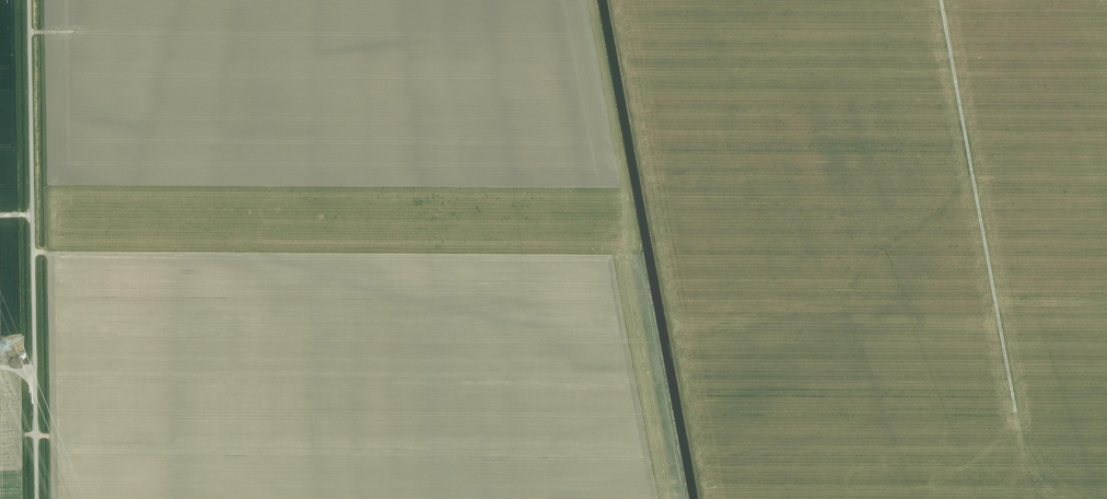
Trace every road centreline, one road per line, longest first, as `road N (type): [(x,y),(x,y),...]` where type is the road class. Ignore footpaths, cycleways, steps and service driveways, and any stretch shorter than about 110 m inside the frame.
road 1 (unclassified): [(36,498),(29,0)]

